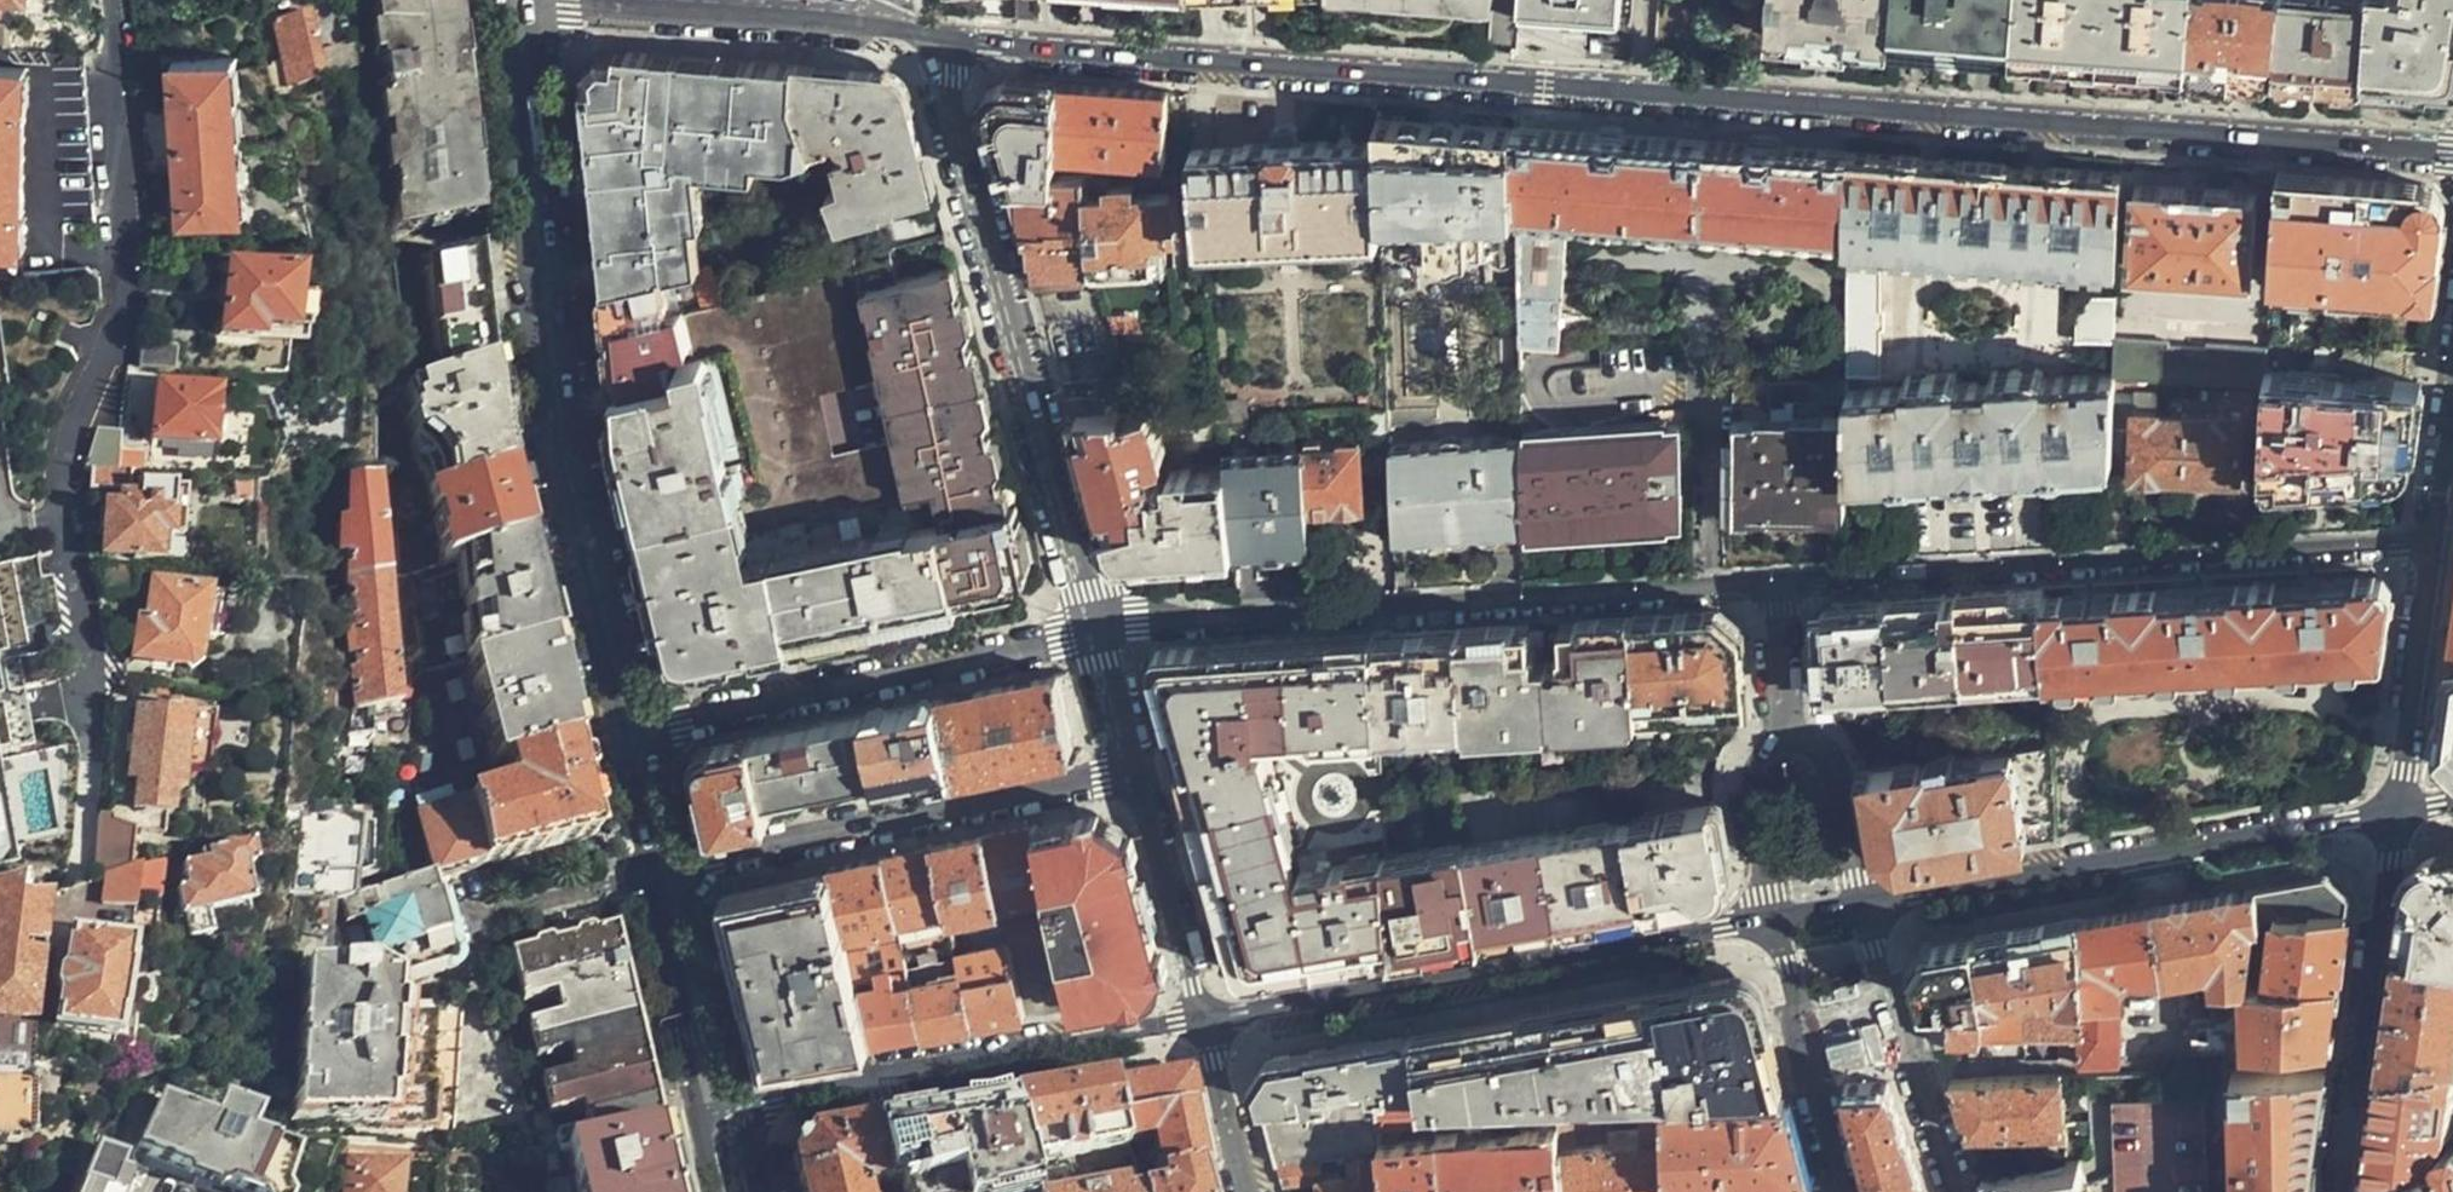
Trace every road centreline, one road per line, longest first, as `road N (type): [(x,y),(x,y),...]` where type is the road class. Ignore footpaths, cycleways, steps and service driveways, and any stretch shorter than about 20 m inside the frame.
road 1 (secondary): [(2452,162),(951,39)]
road 2 (primary): [(514,0),(557,393),(630,734)]
road 3 (residential): [(114,0),(137,282),(63,494),(95,661)]
road 4 (residential): [(1099,629),(1775,589)]
road 5 (residential): [(1775,589),(2440,543)]
road 6 (residential): [(951,39),(949,104),(1099,629)]
road 7 (secondary): [(1208,1018),(1775,918)]
road 8 (secondary): [(1858,903),(2401,816)]
road 9 (residential): [(1136,764),(663,874)]
road 10 (residential): [(630,734),(1099,629)]
road 11 (secondary): [(738,1102),(1208,1018)]
road 12 (residential): [(2348,1191),(2401,816)]
road 13 (secondary): [(951,39),(852,19),(602,0)]
road 14 (residential): [(1957,1191),(1858,903)]
road 15 (residential): [(1775,918),(1842,1191)]
road 16 (residential): [(2401,816),(2440,543)]
road 17 (residential): [(1136,764),(1208,1018)]
road 18 (residential): [(1788,739),(1762,766),(1753,806),(1775,918)]
road 19 (residential): [(1858,903),(1836,796),(1817,760),(1788,739)]
road 20 (residential): [(1254,1191),(1208,1018)]
road 21 (residential): [(1775,589),(1788,739)]
road 22 (primary): [(630,734),(663,874)]
road 23 (residential): [(1099,629),(1136,764)]
road 24 (primary): [(738,1102),(719,1029),(689,983)]
road 25 (primary): [(689,983),(699,1111)]

